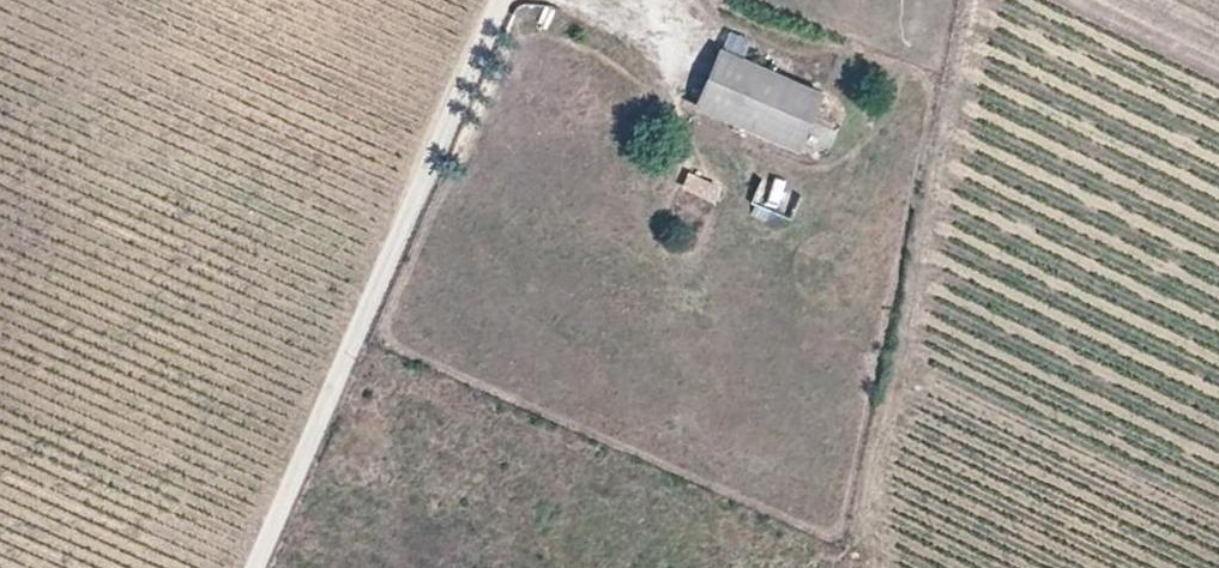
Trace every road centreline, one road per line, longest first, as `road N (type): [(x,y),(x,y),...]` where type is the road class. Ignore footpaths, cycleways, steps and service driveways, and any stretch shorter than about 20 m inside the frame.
road 1 (track): [(253,567),(498,0)]

